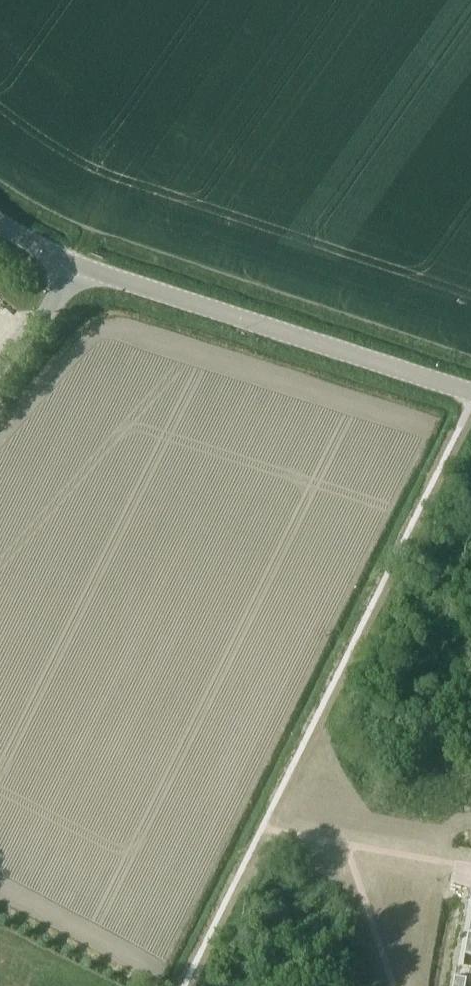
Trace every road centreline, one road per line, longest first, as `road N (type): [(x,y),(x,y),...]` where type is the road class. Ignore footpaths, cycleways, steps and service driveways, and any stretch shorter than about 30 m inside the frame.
road 1 (tertiary): [(470,395),(72,265)]
road 2 (unclassified): [(0,365),(49,308),(72,265)]

